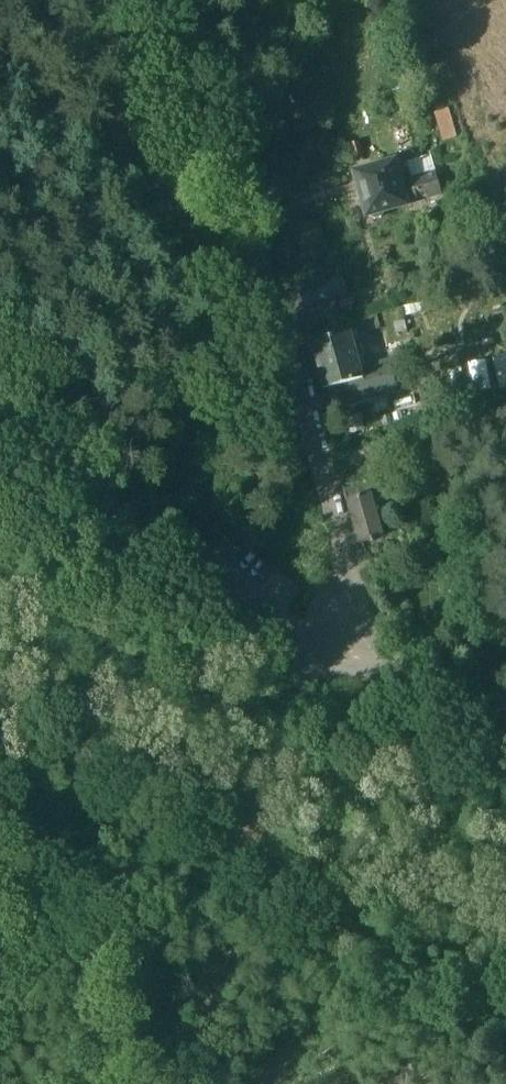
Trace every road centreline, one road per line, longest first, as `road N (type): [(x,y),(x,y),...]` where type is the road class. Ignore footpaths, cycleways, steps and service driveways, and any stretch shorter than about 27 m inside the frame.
road 1 (track): [(293,346),(256,318),(219,273),(24,0)]
road 2 (track): [(228,853),(207,974),(142,1083)]
road 3 (track): [(327,649),(297,677),(278,713),(236,809),(228,853)]
road 4 (residential): [(367,621),(380,655),(402,676),(505,722)]
road 5 (track): [(197,0),(234,124)]

